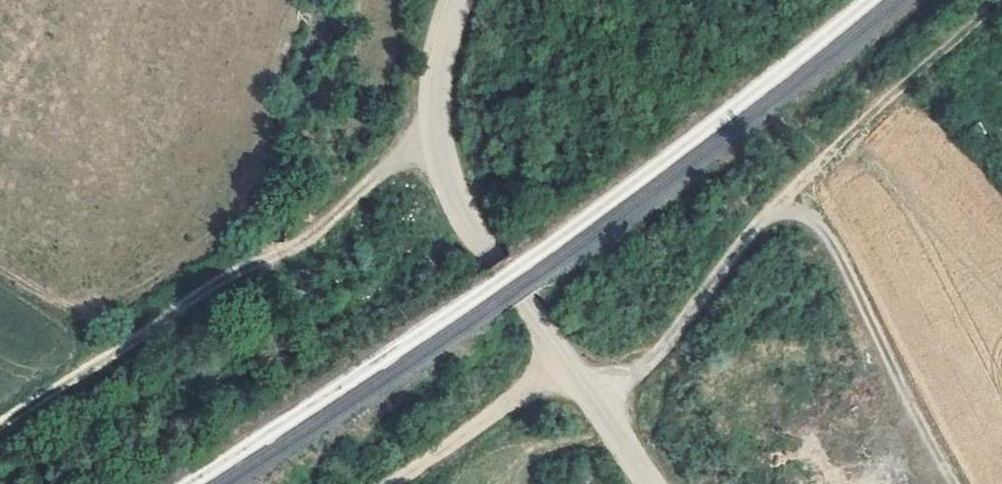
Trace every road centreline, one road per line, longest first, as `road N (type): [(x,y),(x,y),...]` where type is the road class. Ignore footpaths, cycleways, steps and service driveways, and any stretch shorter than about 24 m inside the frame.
road 1 (track): [(1001,1),(846,134),(654,356),(594,398)]
road 2 (track): [(439,127),(309,239),(0,425)]
road 3 (track): [(954,483),(822,229),(774,208)]
road 4 (residential): [(439,127),(475,224),(594,398)]
road 5 (track): [(566,362),(395,483)]
road 6 (unclassified): [(439,127),(441,72),(459,0)]

